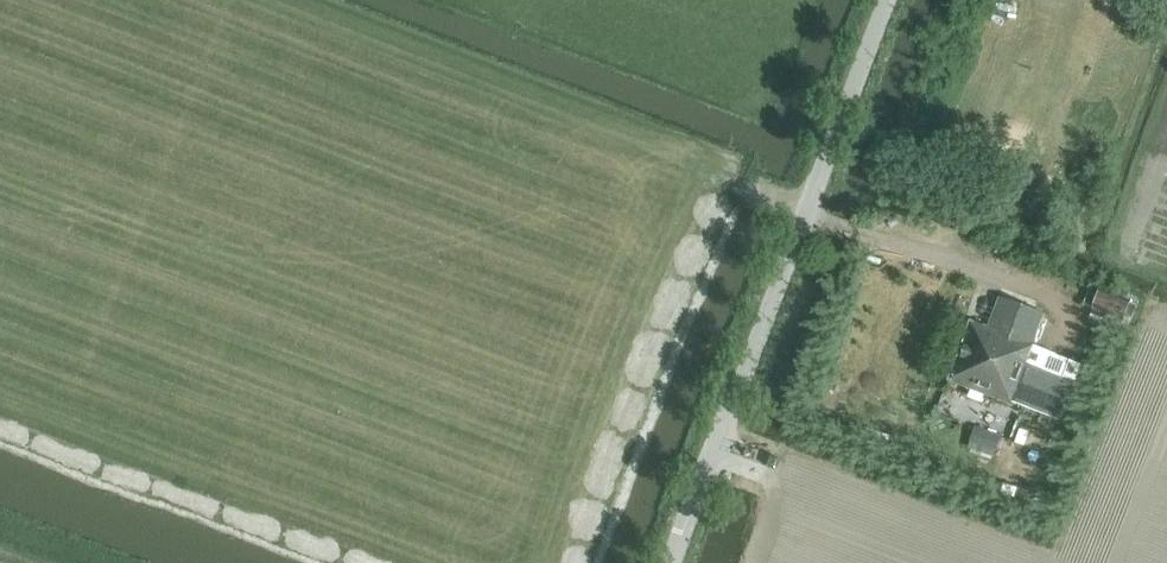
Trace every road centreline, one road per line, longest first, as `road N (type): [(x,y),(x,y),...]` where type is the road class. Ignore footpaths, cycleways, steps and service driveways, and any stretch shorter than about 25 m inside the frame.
road 1 (unclassified): [(674,562),(887,0)]

